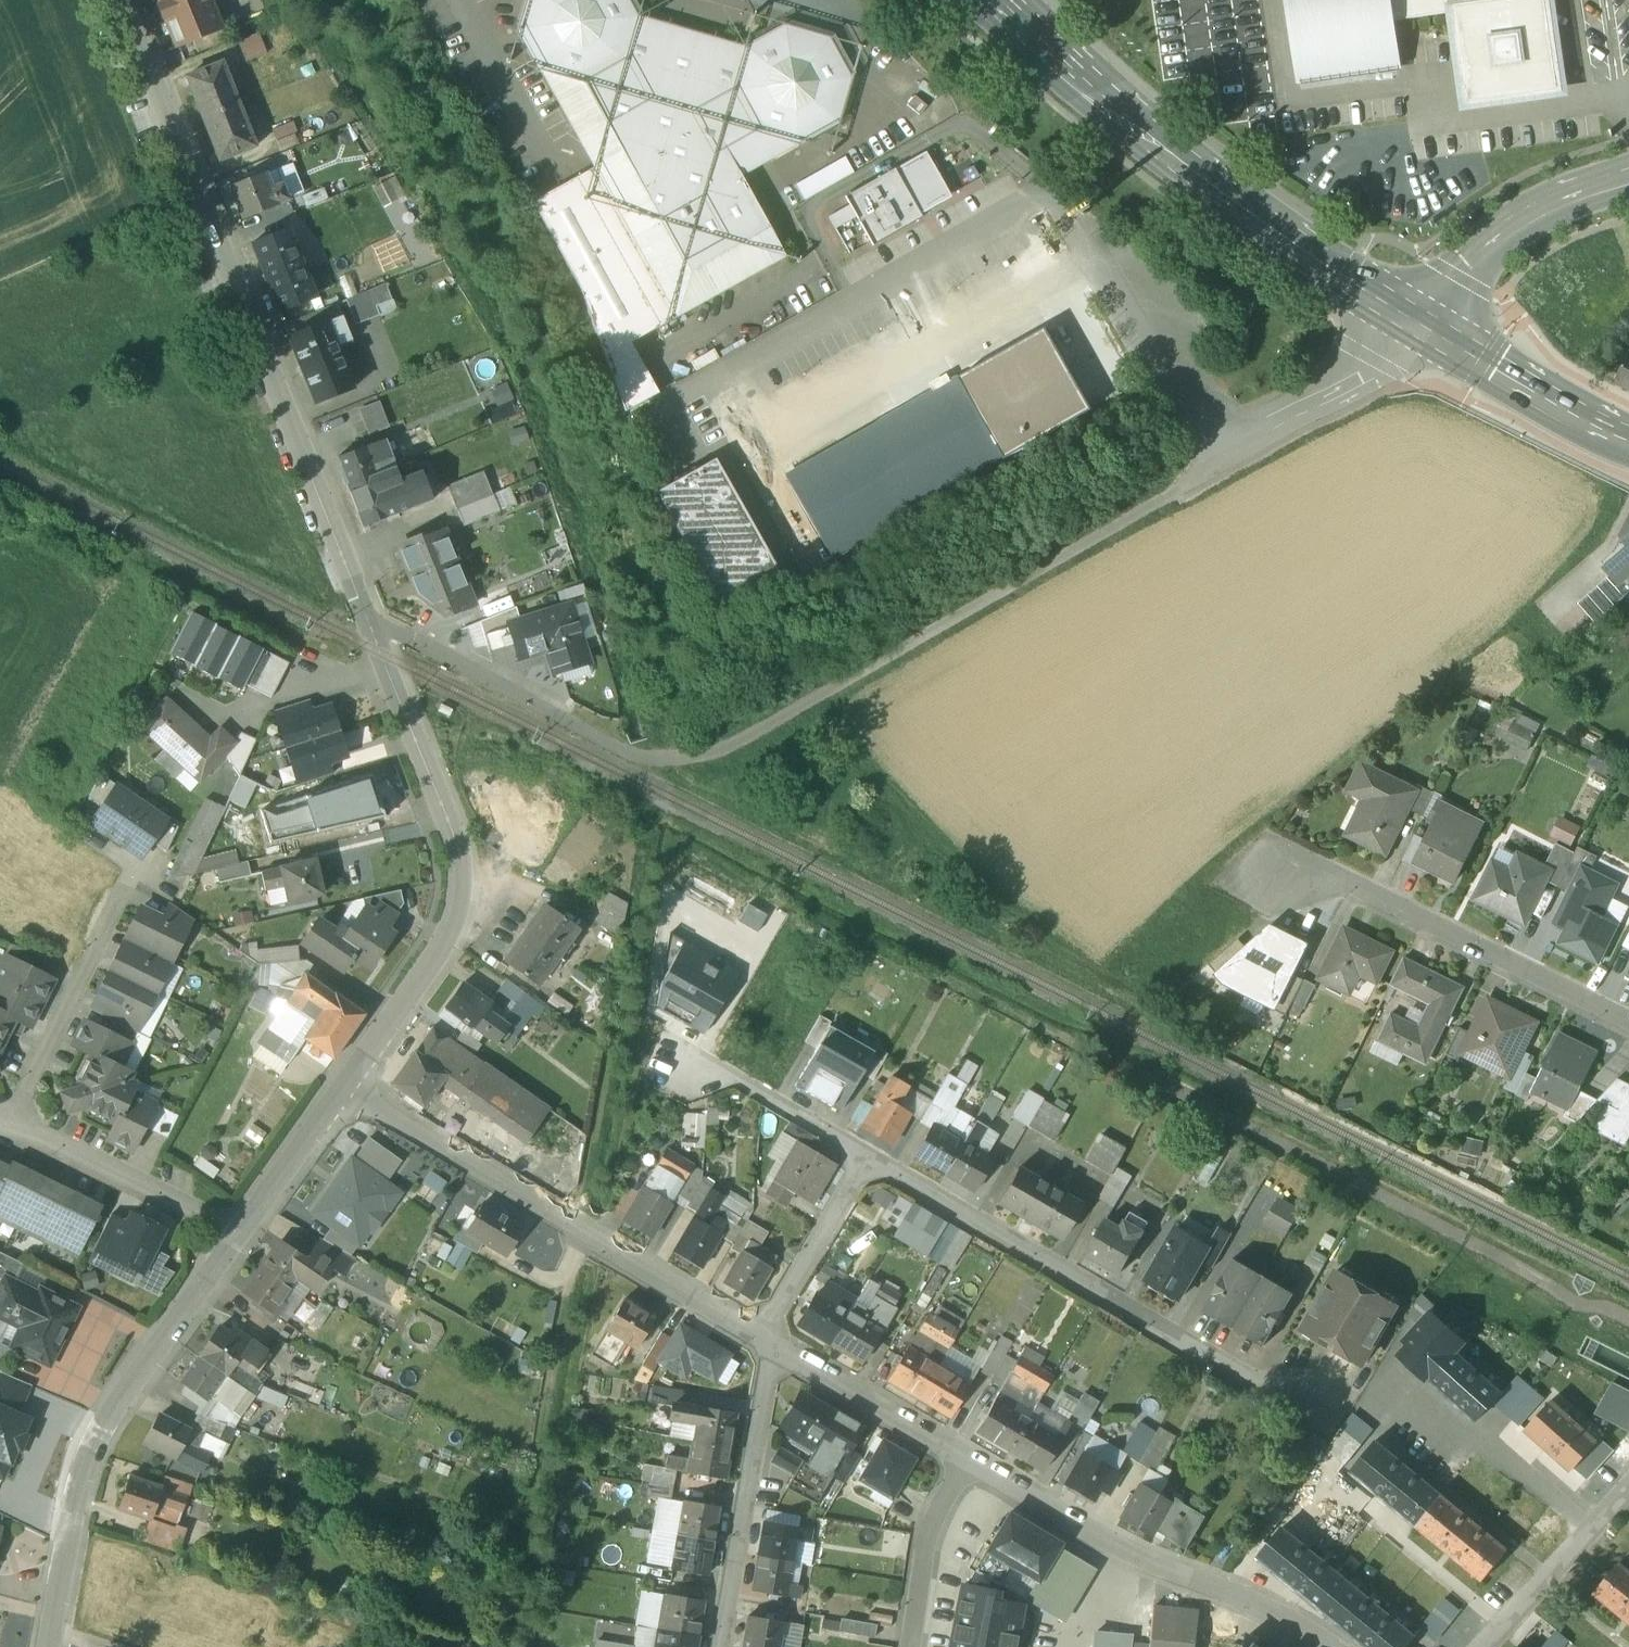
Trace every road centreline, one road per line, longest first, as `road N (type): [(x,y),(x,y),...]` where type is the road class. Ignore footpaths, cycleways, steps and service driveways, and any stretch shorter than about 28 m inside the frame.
road 1 (residential): [(775,1333),(787,1298),(872,1156),(1343,1420)]
road 2 (unclassified): [(367,617),(125,0)]
road 3 (secondary): [(1422,326),(1337,273),(1139,122),(998,0)]
road 4 (unclassified): [(344,1086),(429,968),(452,925),(461,877),(457,844),(367,617)]
road 5 (residential): [(775,1333),(344,1086)]
road 6 (unclassified): [(48,1646),(92,1454),(121,1397),(244,1229)]
road 7 (residential): [(367,617),(647,761),(724,748),(770,728)]
road 8 (residential): [(1336,1646),(1232,1591),(1145,1560),(978,1456)]
road 9 (residential): [(1628,1021),(1351,884),(1277,876)]
road 10 (residential): [(723,1646),(775,1333)]
road 11 (tertiary): [(1422,326),(1484,253),(1540,210),(1628,177)]
road 12 (residential): [(244,1229),(13,1132)]
road 13 (residential): [(978,1456),(775,1333)]
road 14 (residential): [(13,1132),(116,920)]
road 15 (secondary): [(1628,434),(1422,326)]
road 16 (residential): [(1478,1646),(1628,1486)]
road 17 (residential): [(1238,428),(1377,363),(1422,326)]
road 18 (residential): [(978,1456),(930,1538),(913,1646)]
road 19 (unclassified): [(244,1229),(344,1086)]

